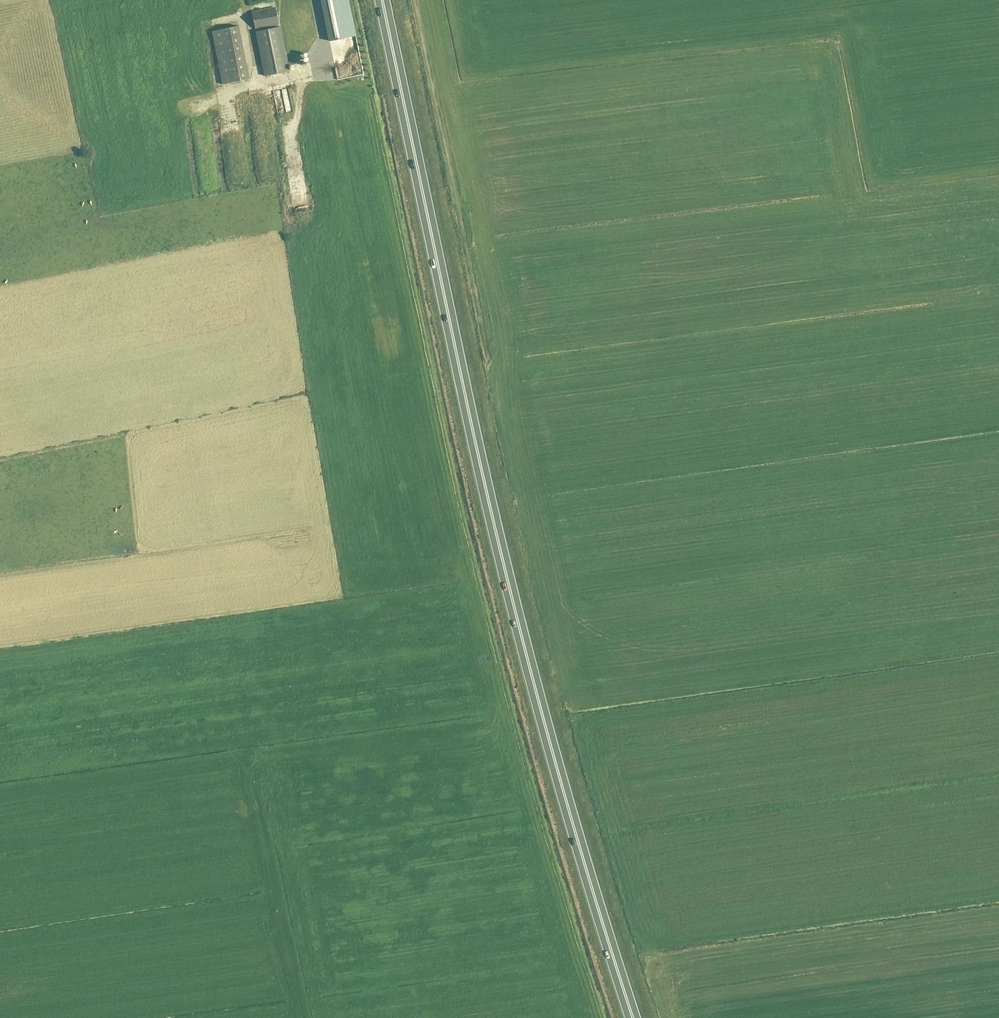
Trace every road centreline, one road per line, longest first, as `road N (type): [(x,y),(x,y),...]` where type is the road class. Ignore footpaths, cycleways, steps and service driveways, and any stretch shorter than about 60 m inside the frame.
road 1 (trunk): [(632,1017),(561,787),(480,469),(382,0)]

